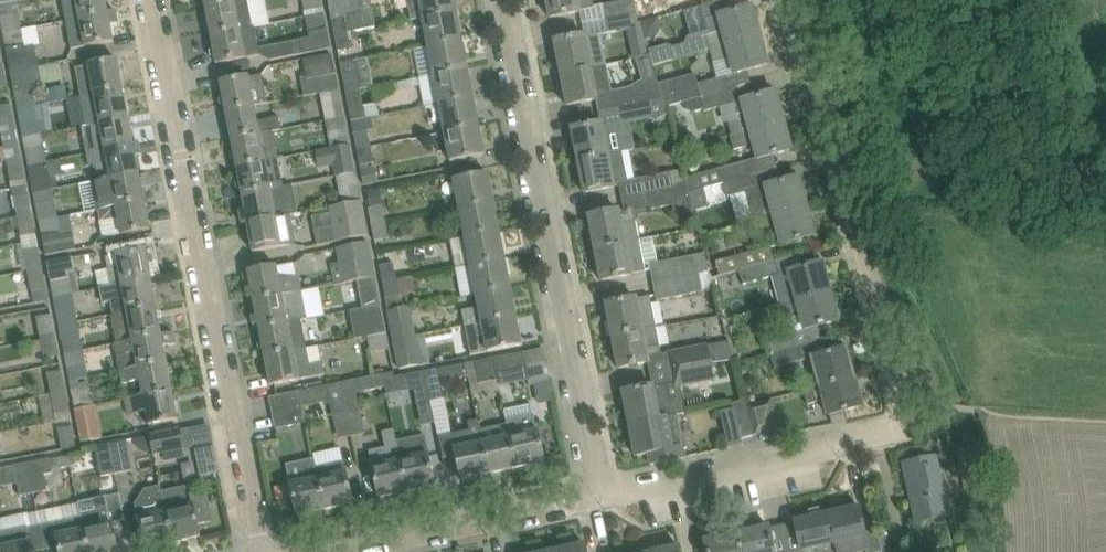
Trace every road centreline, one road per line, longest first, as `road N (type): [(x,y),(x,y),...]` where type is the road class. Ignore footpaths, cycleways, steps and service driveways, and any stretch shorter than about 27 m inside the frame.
road 1 (residential): [(609,499),(903,425),(793,0)]
road 2 (residential): [(262,551),(151,0)]
road 3 (residential): [(609,499),(503,0)]
road 4 (residential): [(362,551),(609,499)]

